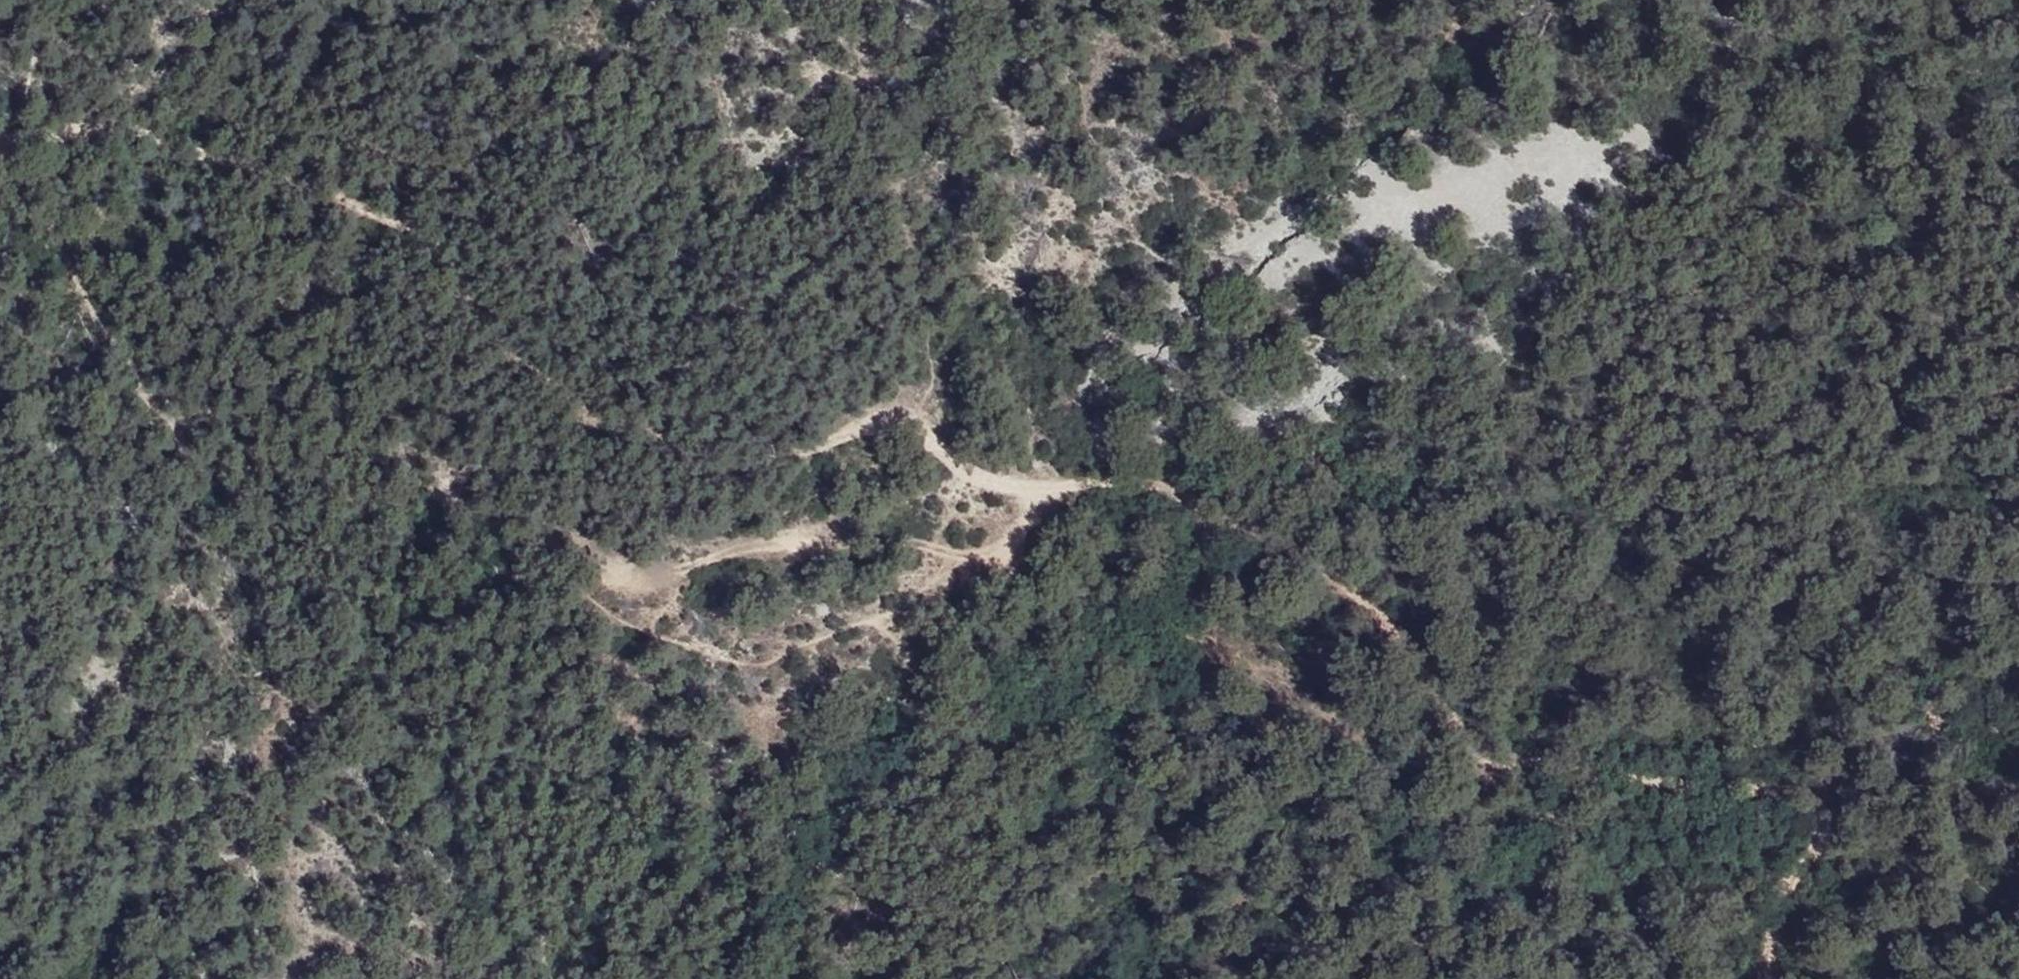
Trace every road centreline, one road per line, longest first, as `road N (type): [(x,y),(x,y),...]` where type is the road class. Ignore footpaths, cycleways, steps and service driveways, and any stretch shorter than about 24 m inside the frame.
road 1 (track): [(1774,978),(1778,908),(1827,839),(1808,782),(1670,790),(1502,765),(1398,647),(1295,554),(1122,487),(1015,486),(952,459),(921,401),(797,453),(666,435),(590,401),(436,224),(185,149),(66,157)]
road 2 (track): [(1045,486),(1019,539),(990,549),(899,533),(808,533),(738,540),(638,573),(573,582)]

